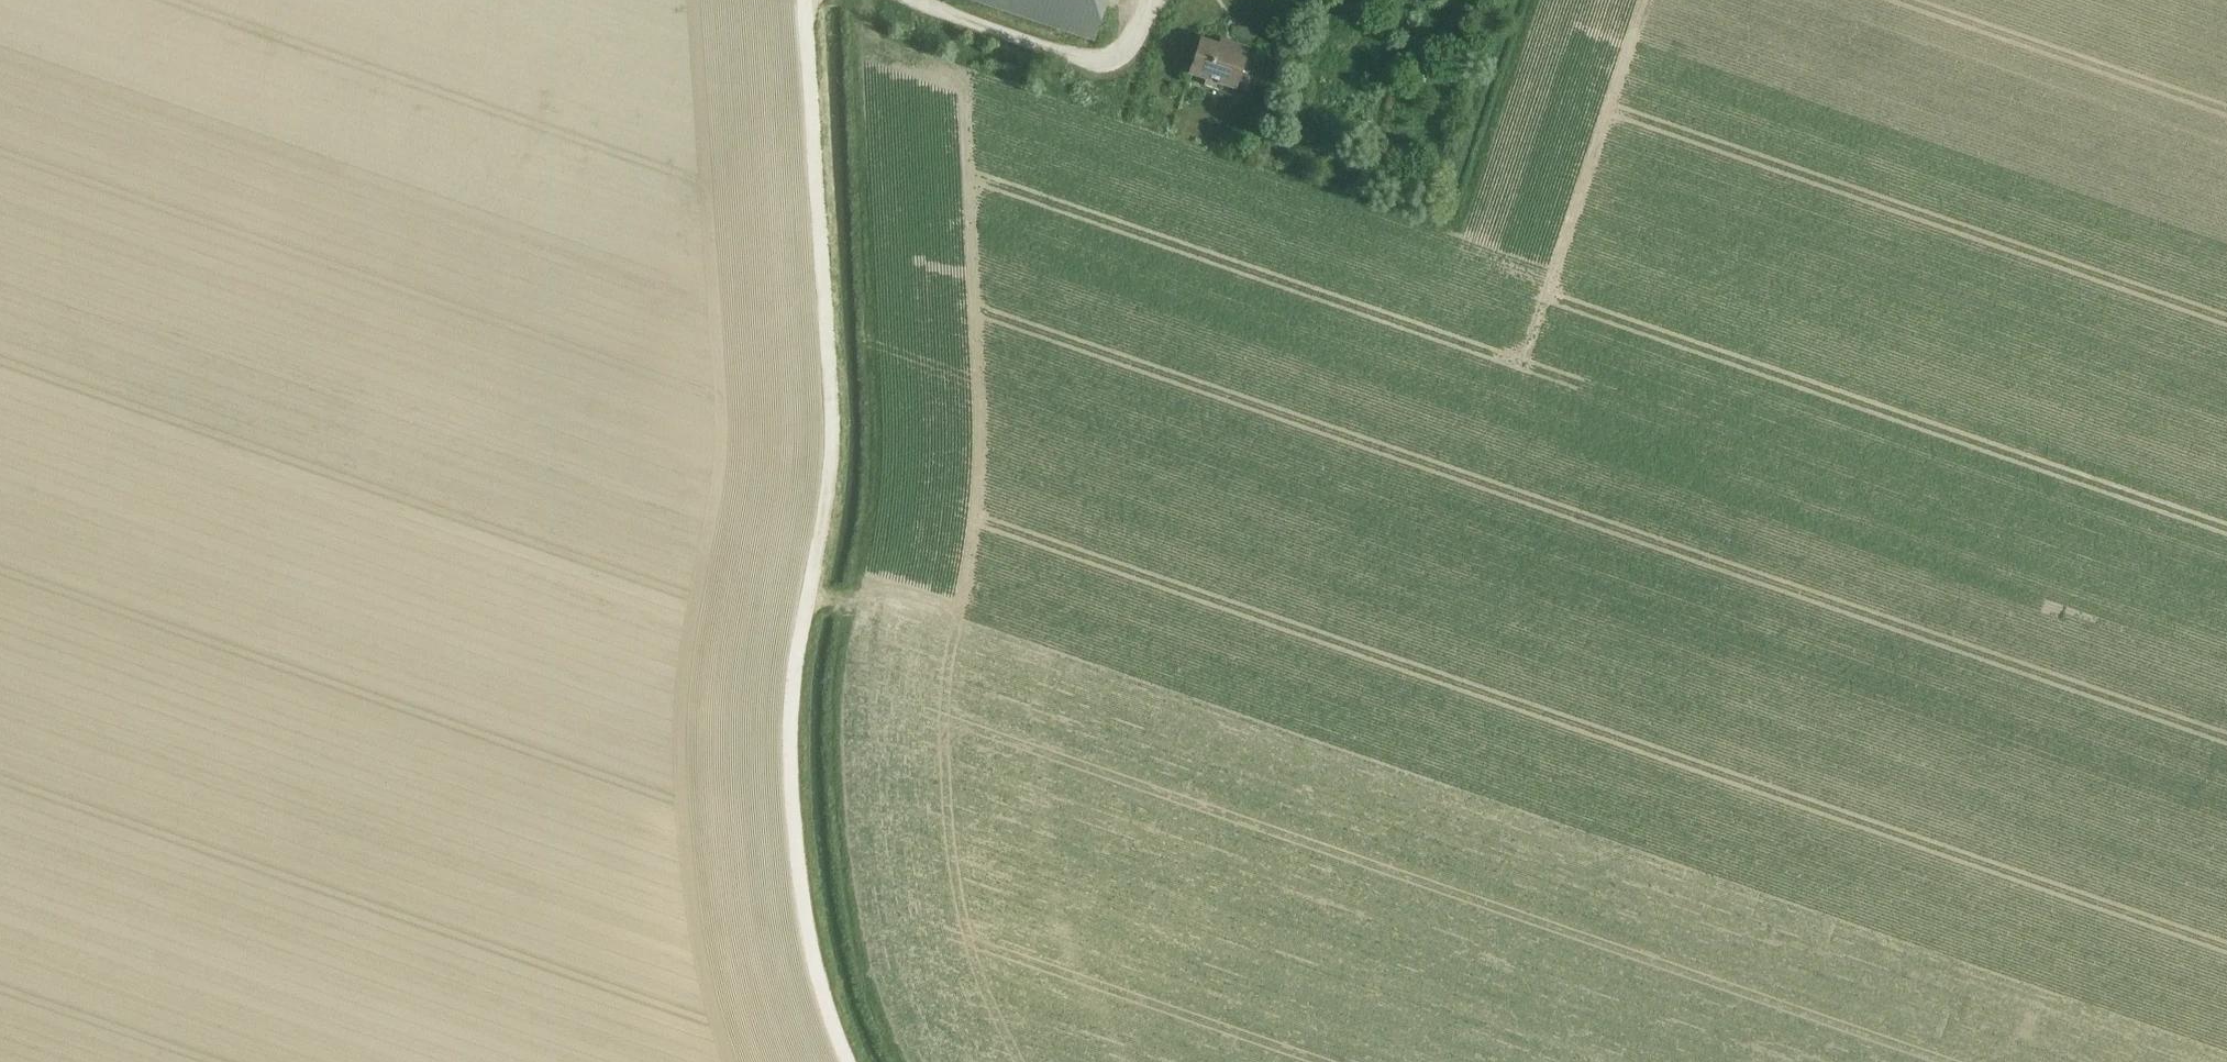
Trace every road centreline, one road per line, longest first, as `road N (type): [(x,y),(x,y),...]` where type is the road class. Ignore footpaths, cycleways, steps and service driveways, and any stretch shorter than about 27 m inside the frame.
road 1 (track): [(810,0),(831,484),(794,710),(796,885),(849,1061)]
road 2 (track): [(1150,0),(1118,67),(930,0)]

